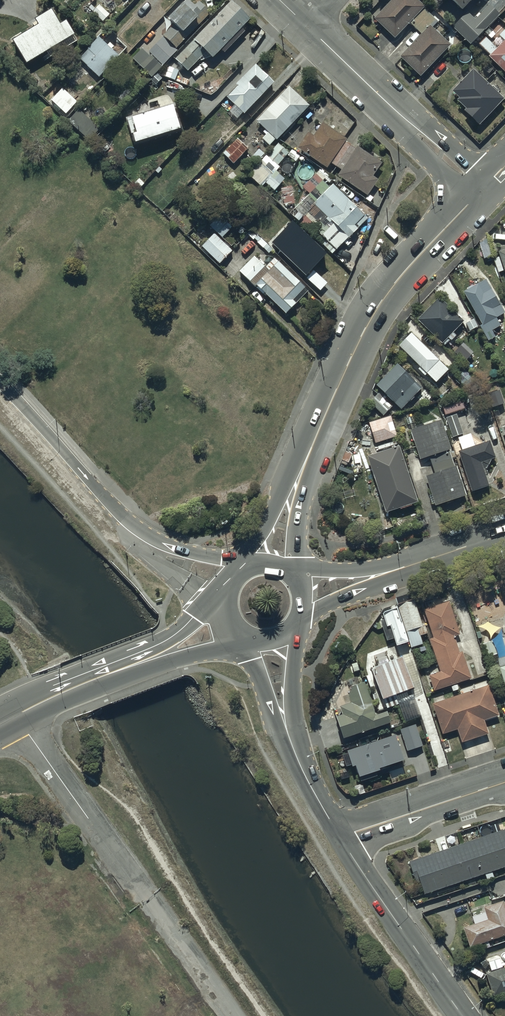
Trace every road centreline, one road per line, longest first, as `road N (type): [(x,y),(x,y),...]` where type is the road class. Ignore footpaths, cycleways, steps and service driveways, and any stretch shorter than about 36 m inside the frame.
road 1 (tertiary): [(481,191),(400,276),(358,344),(281,524),(272,565)]
road 2 (unclassified): [(0,382),(130,523),(174,549),(252,566)]
road 3 (tertiary): [(307,25),(481,191)]
road 4 (primary): [(232,620),(18,715)]
road 5 (unclassified): [(18,715),(146,900)]
road 6 (tertiary): [(339,837),(463,1015)]
road 7 (tertiary): [(271,637),(286,728),(339,837)]
road 8 (residential): [(299,590),(385,573),(504,533)]
road 9 (tertiary): [(504,782),(339,837)]
road 10 (track): [(146,900),(227,1015)]

